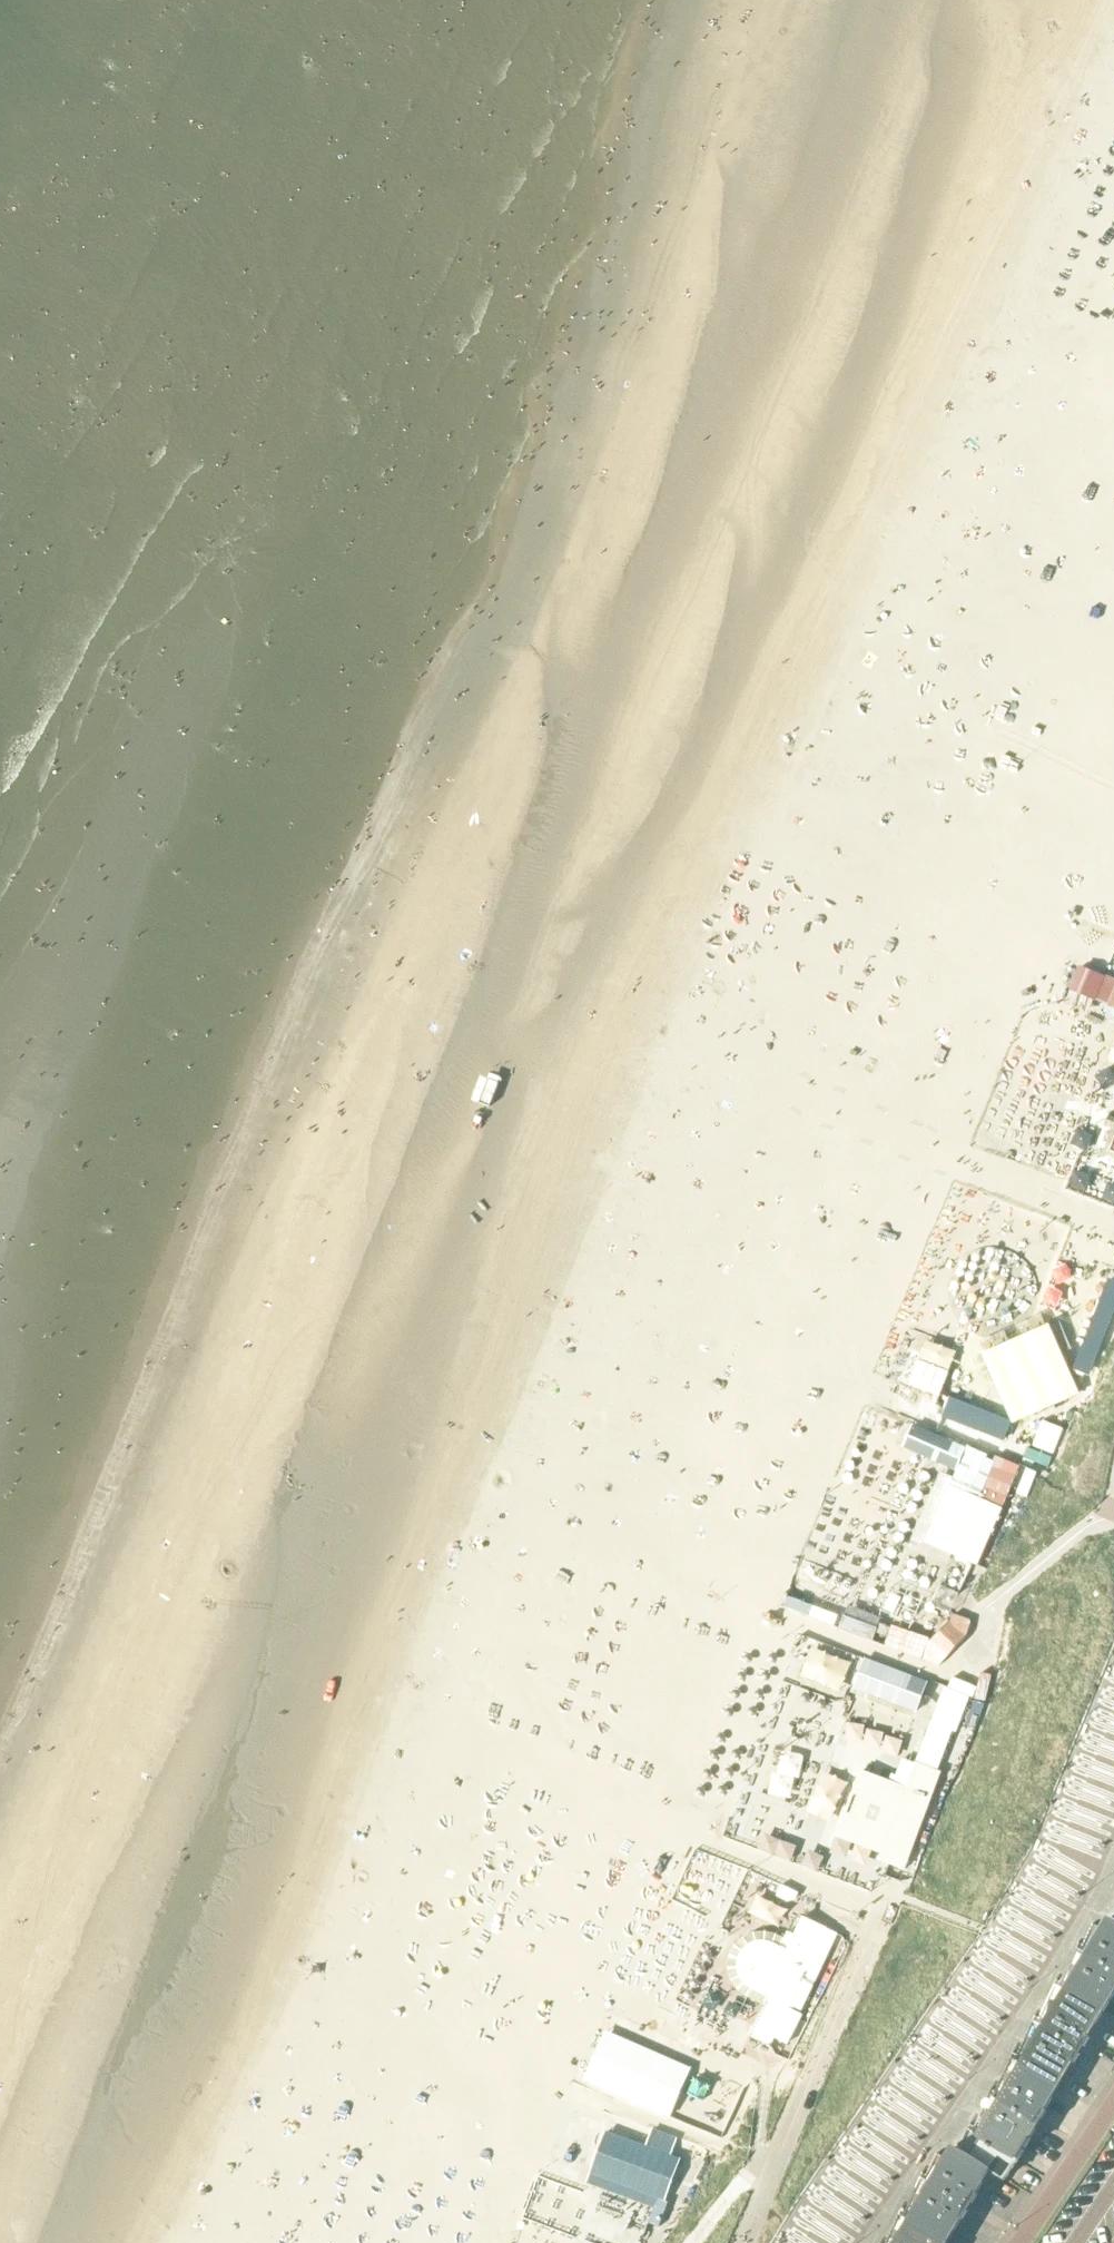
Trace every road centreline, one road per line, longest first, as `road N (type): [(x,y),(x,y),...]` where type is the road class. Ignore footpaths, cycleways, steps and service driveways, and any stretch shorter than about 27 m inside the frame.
road 1 (residential): [(1027,2242),(1113,2111)]

